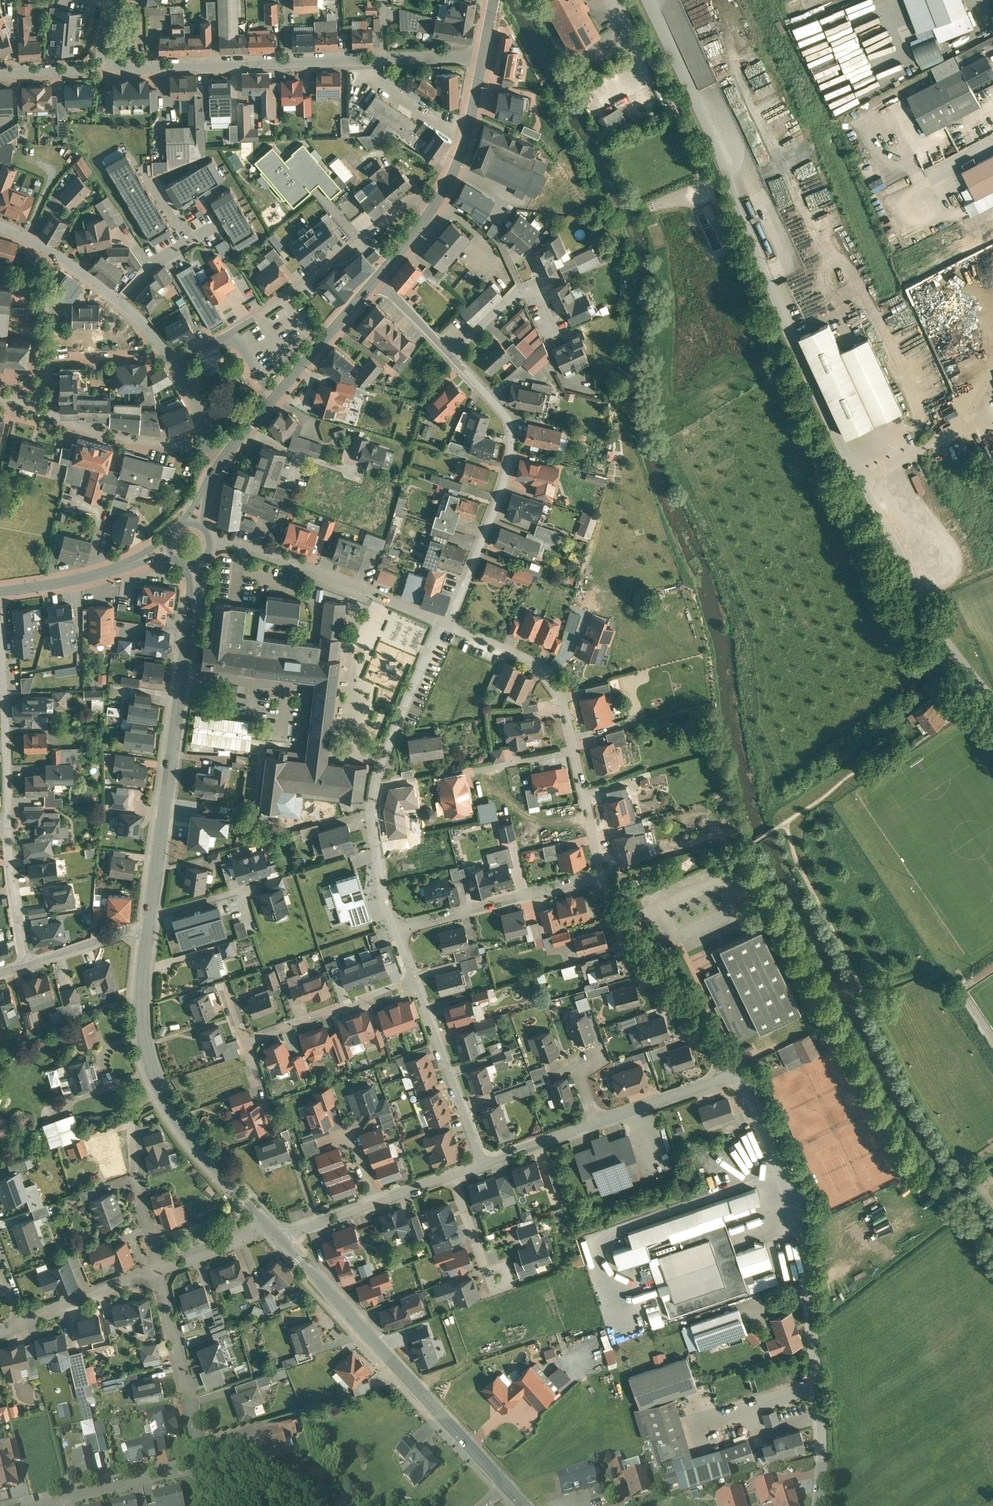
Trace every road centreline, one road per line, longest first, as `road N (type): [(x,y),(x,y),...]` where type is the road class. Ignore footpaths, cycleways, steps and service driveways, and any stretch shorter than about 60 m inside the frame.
road 1 (residential): [(817,1505),(818,1393),(802,1240),(734,1074)]
road 2 (residential): [(101,67),(483,58)]
road 3 (tertiary): [(148,929),(194,565)]
road 4 (tertiary): [(524,1505),(278,1237)]
road 5 (residential): [(604,878),(555,689),(530,662),(448,626)]
road 6 (residential): [(442,623),(392,736),(374,807),(397,929)]
road 7 (residential): [(433,209),(406,208),(297,292),(172,363)]
road 8 (residential): [(454,355),(512,427),(499,496),(448,626)]
road 9 (residential): [(442,623),(211,542)]
road 10 (tertiary): [(224,457),(380,276)]
road 11 (residential): [(734,1074),(634,950),(604,878)]
road 12 (residential): [(604,878),(397,929)]
road 13 (residential): [(0,227),(83,275),(166,354)]
road 14 (residential): [(158,1085),(144,1095),(133,1132),(140,1205),(160,1272)]
road 15 (residential): [(415,981),(482,1164)]
road 16 (residential): [(160,1272),(203,1462)]
road 17 (residential): [(37,409),(125,441),(224,457)]
road 18 (tertiary): [(272,1230),(179,1124),(158,1085)]
road 19 (residential): [(0,644),(7,827)]
road 20 (residential): [(415,981),(245,1043)]
road 21 (residential): [(203,1462),(30,1505)]
road 22 (tertiary): [(0,592),(101,574),(167,548)]
road 23 (residential): [(166,354),(50,365),(37,409)]
road 24 (tertiary): [(433,209),(464,143),(483,58)]
road 25 (tertiary): [(158,1085),(141,1015),(148,929)]
road 26 (residential): [(454,355),(535,291),(550,331)]
road 27 (residential): [(160,1272),(24,1324)]
road 28 (residential): [(7,827),(25,968)]
road 29 (residential): [(734,1074),(601,1123)]
road 30 (residential): [(25,968),(148,929)]
road 31 (residential): [(601,1123),(482,1164)]
road 32 (residential): [(493,1289),(453,1174)]

